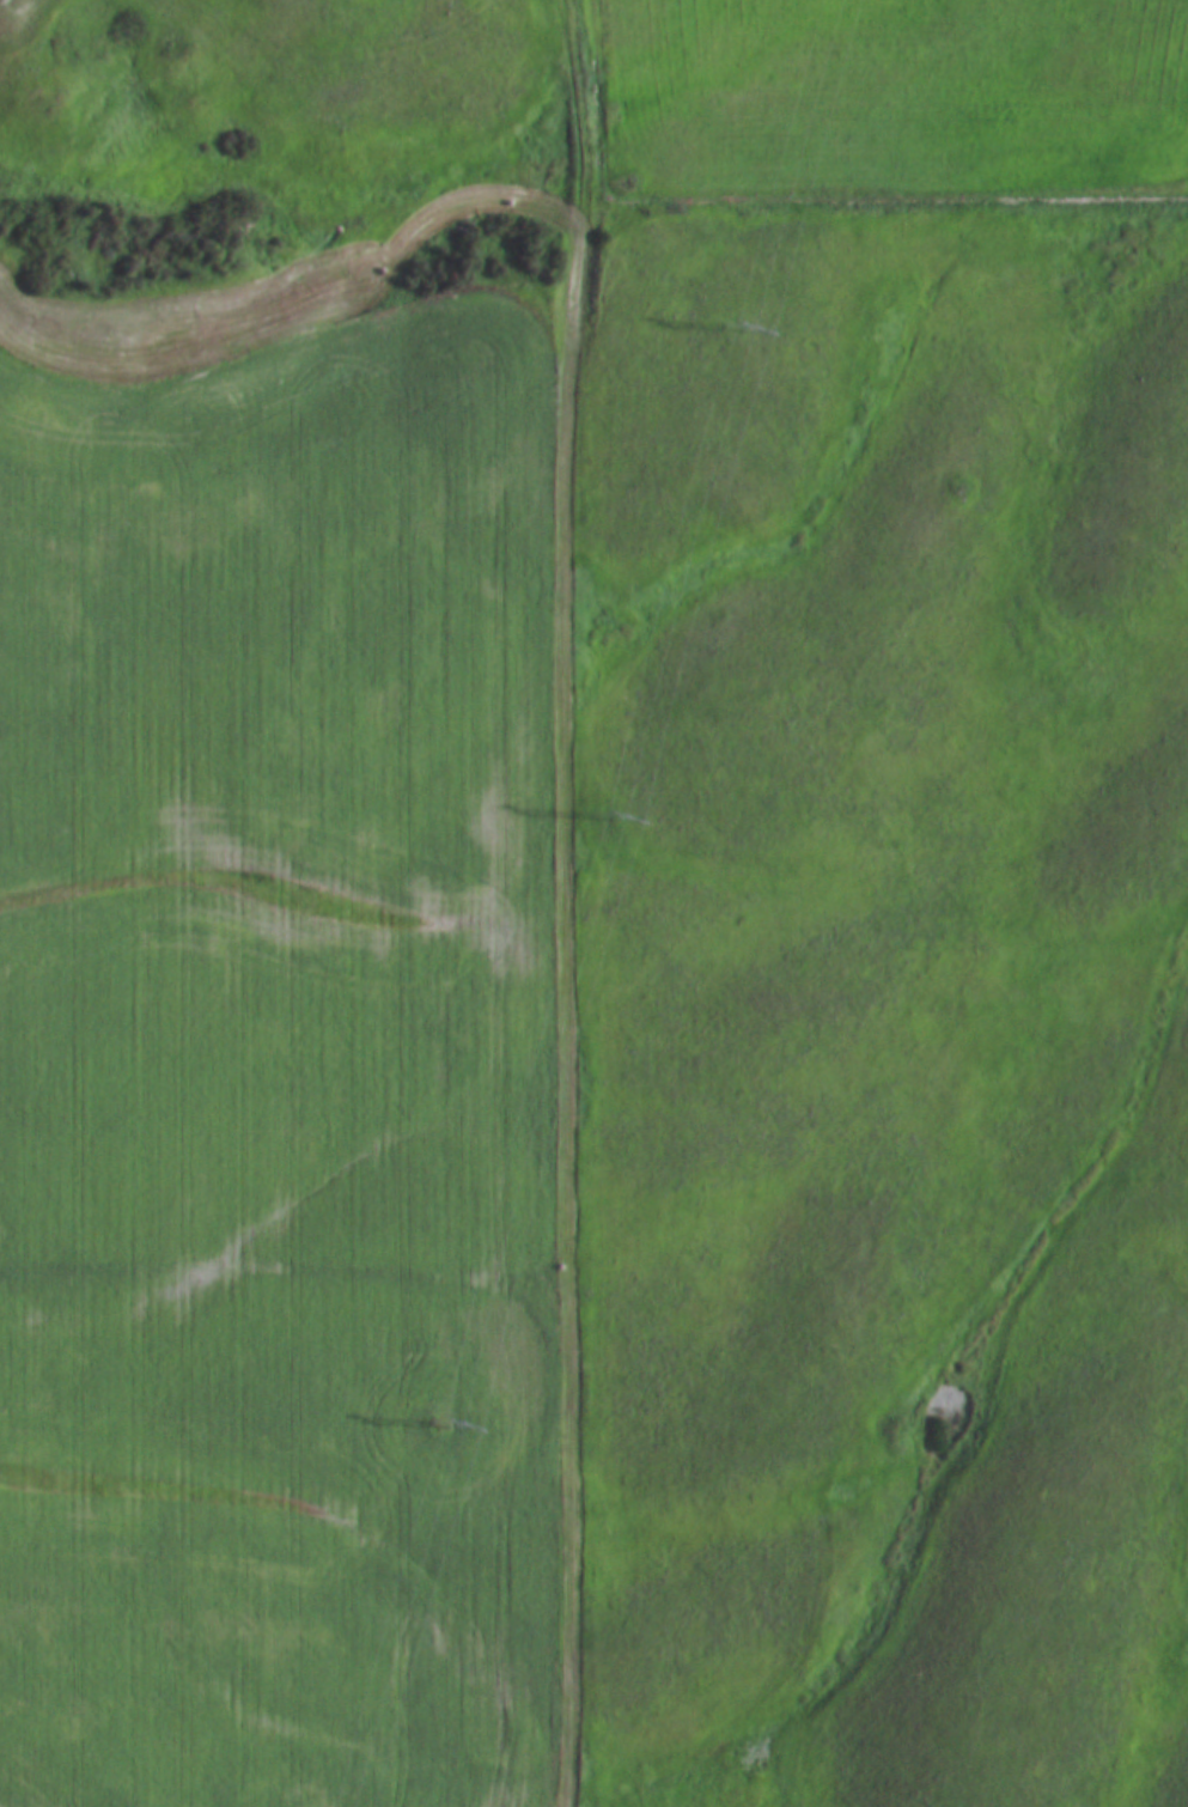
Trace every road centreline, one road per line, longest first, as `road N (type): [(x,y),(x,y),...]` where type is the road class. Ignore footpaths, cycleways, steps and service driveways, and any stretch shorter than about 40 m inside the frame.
road 1 (track): [(566,0),(581,258),(558,1075),(569,1806)]

